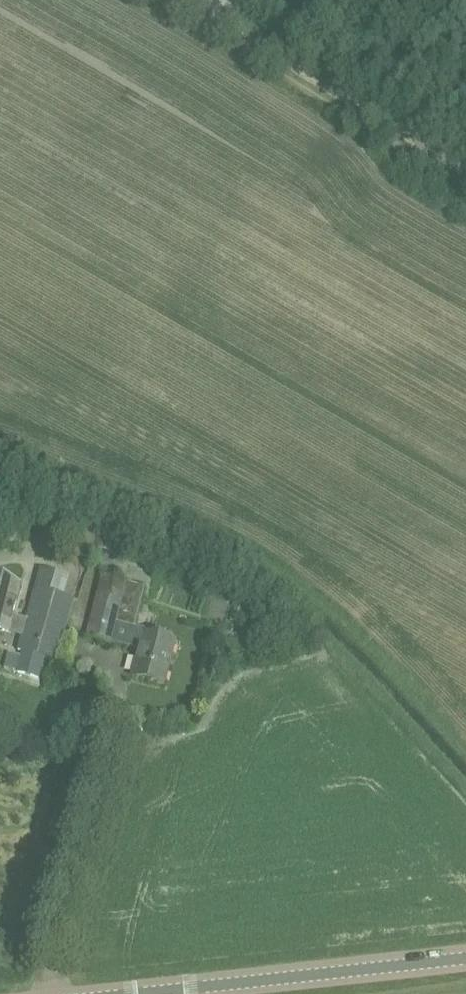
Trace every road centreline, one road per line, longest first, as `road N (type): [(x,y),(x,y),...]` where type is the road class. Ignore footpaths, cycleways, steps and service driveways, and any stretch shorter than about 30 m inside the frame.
road 1 (primary): [(465,957),(126,993)]
road 2 (track): [(465,168),(228,29)]

